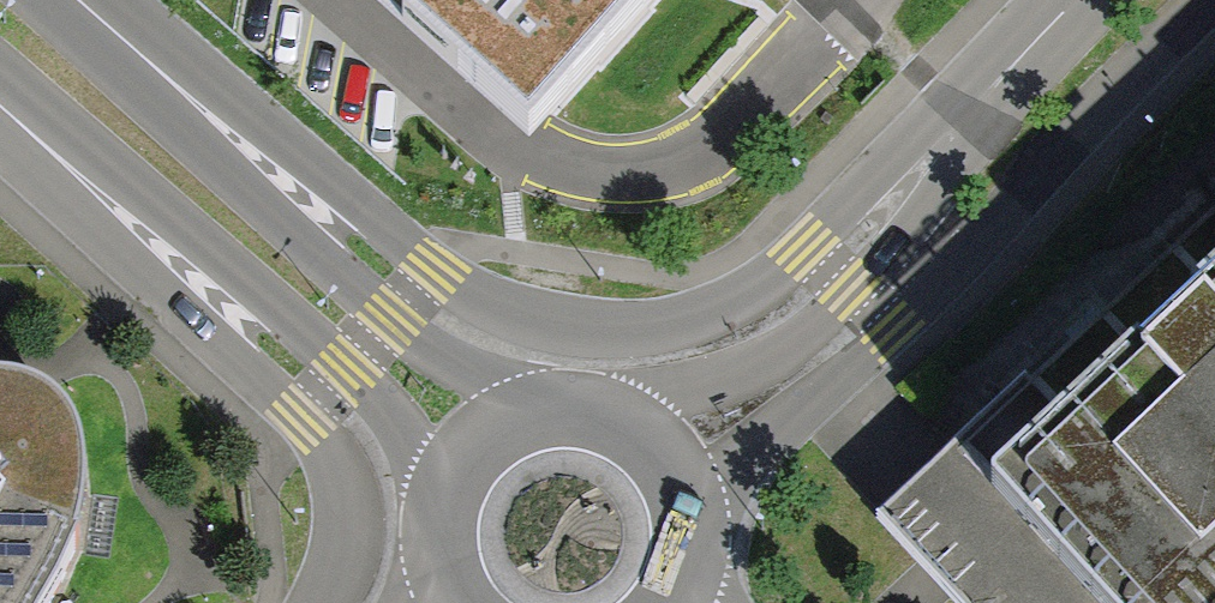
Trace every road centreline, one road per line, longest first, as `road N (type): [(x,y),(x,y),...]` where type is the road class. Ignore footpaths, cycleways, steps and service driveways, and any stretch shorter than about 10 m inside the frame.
road 1 (unclassified): [(1043,0),(800,251),(741,300),(675,328),(630,332),(505,313),(428,274),(190,73),(85,0)]
road 2 (unclassified): [(689,489),(889,333),(1196,0)]
road 3 (unclassified): [(1104,0),(846,294),(786,344),(634,422)]
road 4 (unclassified): [(527,410),(385,321),(140,86),(72,0)]
road 5 (unclassified): [(0,127),(294,420),(328,467),(341,513),(333,567),(314,602)]
road 6 (unclassified): [(0,98),(56,130),(341,368),(442,491)]
road 7 (unclassified): [(527,410),(490,428),(461,456),(442,491)]

